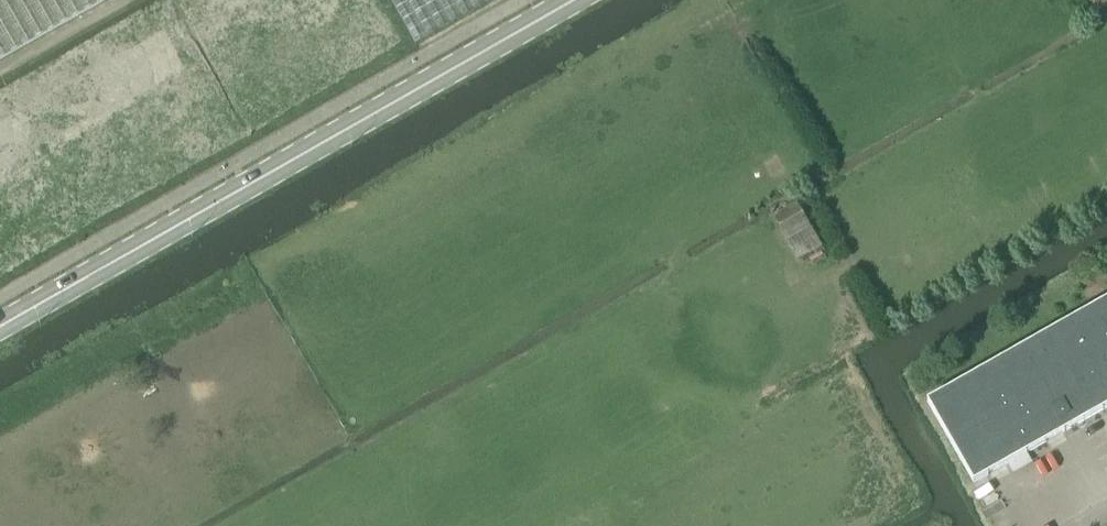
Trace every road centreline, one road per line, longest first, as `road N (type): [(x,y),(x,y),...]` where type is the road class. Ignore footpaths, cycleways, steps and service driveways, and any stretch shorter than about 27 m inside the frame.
road 1 (tertiary): [(0,329),(579,0)]

